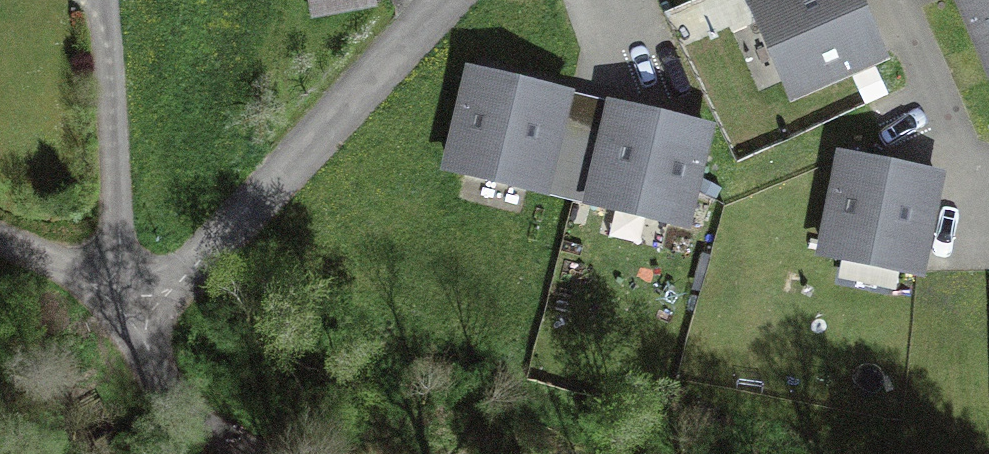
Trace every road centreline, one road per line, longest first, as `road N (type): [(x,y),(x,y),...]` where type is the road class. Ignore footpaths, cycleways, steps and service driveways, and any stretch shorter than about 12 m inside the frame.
road 1 (residential): [(109,266),(194,271),(440,0)]
road 2 (residential): [(103,0),(109,266)]
road 3 (track): [(225,453),(91,292)]

